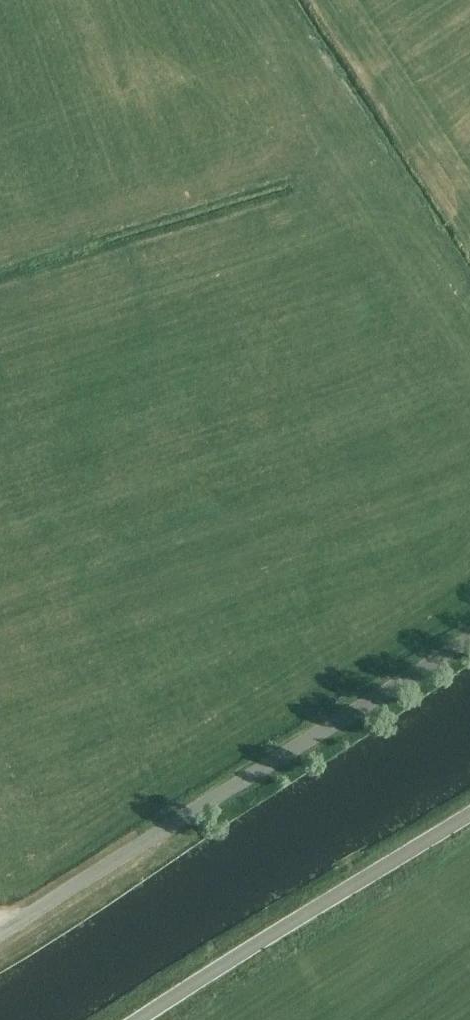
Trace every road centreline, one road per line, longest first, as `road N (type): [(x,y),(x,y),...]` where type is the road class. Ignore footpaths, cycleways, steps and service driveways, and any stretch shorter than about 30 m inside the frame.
road 1 (unclassified): [(0,942),(469,629)]
road 2 (unclassified): [(148,1019),(469,814)]

